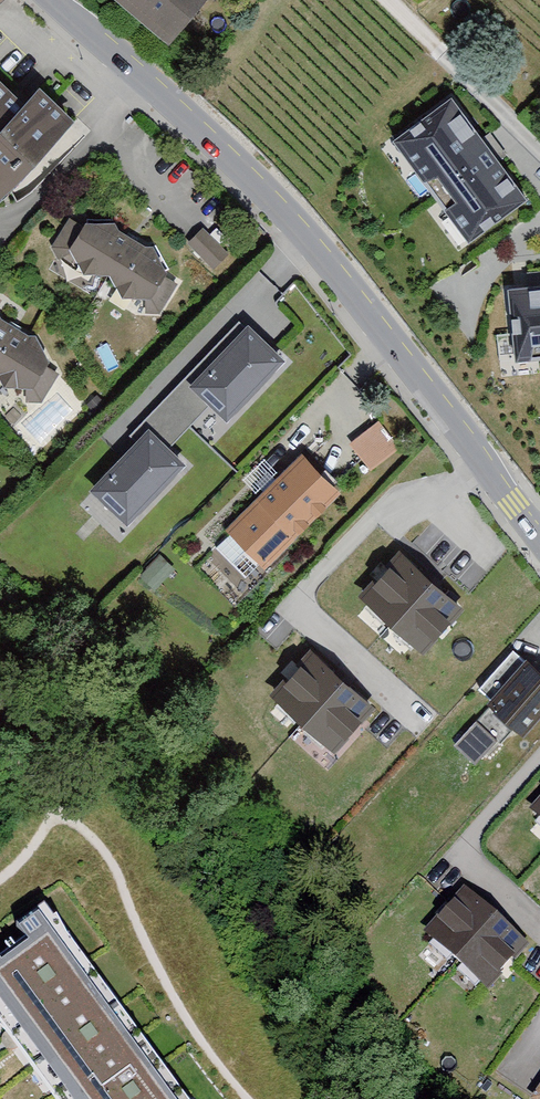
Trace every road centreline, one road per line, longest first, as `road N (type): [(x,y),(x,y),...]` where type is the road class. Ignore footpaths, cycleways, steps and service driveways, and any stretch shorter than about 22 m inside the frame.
road 1 (secondary): [(539,541),(308,233),(209,134),(54,0)]
road 2 (residential): [(391,0),(539,145)]

